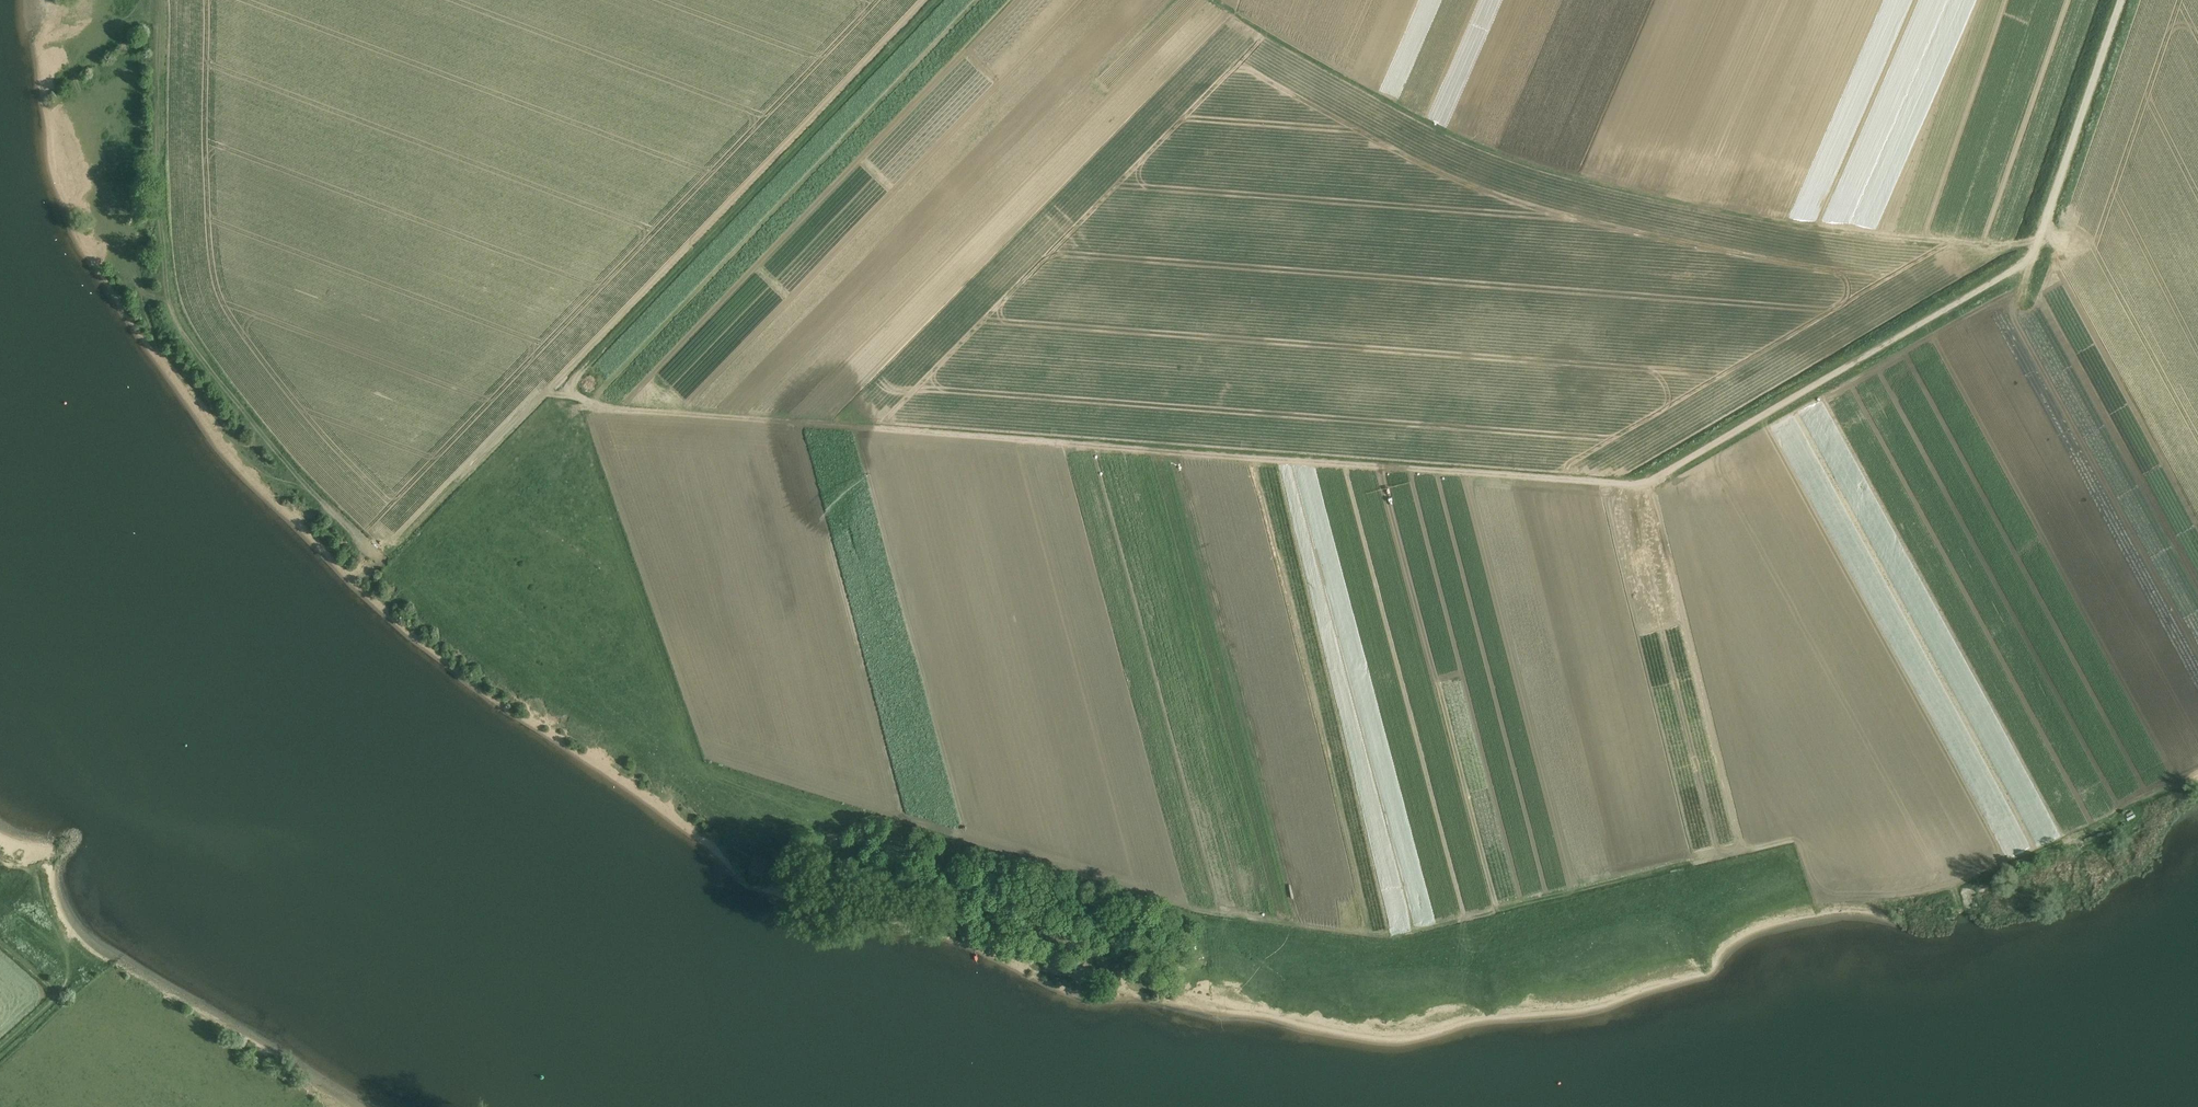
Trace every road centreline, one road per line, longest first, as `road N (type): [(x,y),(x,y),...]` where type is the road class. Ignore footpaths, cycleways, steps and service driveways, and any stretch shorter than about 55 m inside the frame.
road 1 (unclassified): [(678,416),(1637,470),(2021,265),(2037,245),(2120,0)]

